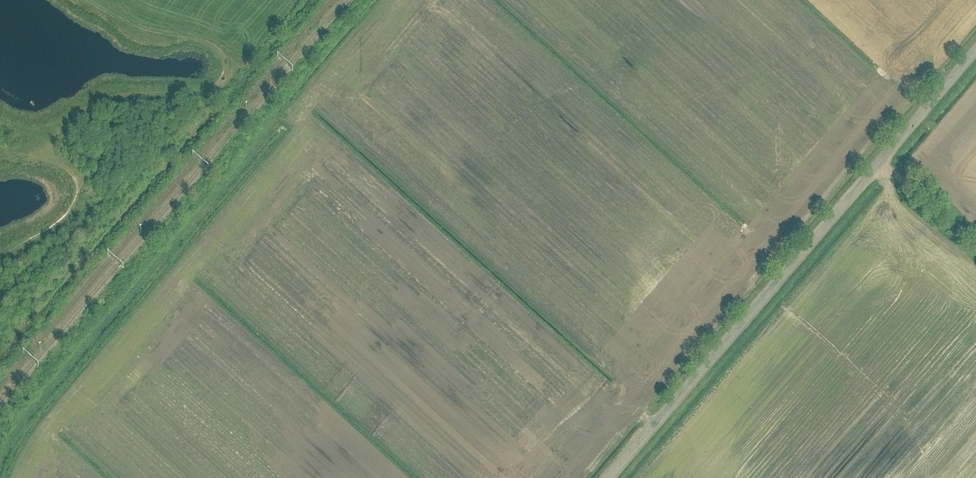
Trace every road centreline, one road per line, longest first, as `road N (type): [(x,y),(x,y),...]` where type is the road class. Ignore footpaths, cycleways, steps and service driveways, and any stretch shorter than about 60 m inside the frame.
road 1 (tertiary): [(610,477),(975,53)]
road 2 (track): [(882,162),(975,243)]

